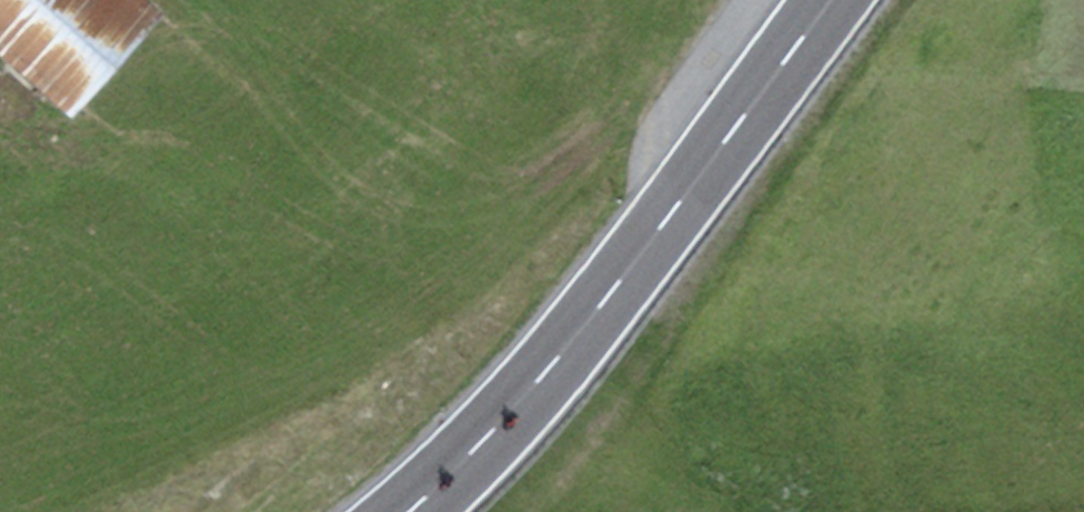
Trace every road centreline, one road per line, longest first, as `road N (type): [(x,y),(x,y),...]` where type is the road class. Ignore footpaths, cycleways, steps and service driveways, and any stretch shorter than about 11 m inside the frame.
road 1 (primary): [(831,0),(567,349),(413,511)]
road 2 (track): [(217,0),(423,157),(468,178),(510,184),(544,175),(663,94),(729,136)]

